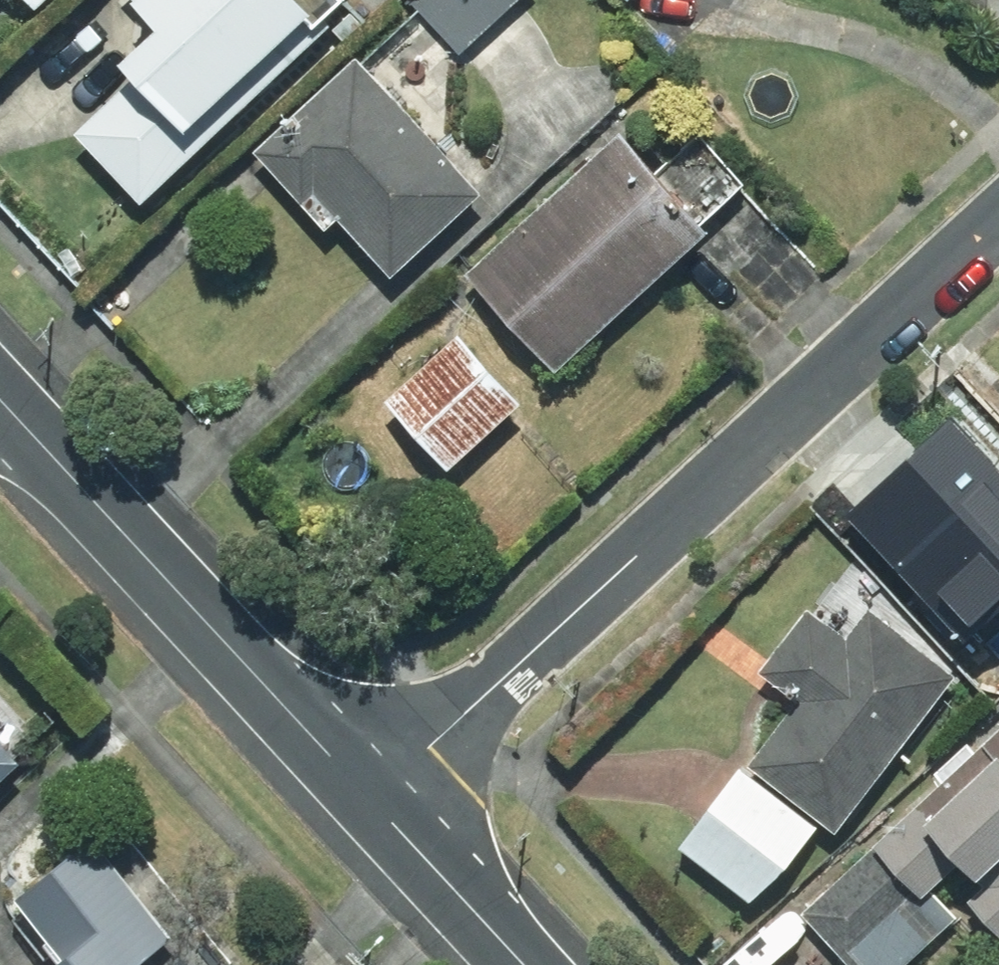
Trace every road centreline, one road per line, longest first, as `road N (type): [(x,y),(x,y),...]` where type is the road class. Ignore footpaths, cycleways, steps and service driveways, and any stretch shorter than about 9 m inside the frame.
road 1 (residential): [(998,219),(372,803)]
road 2 (residential): [(0,401),(372,803)]
road 3 (residential): [(372,803),(522,964)]

